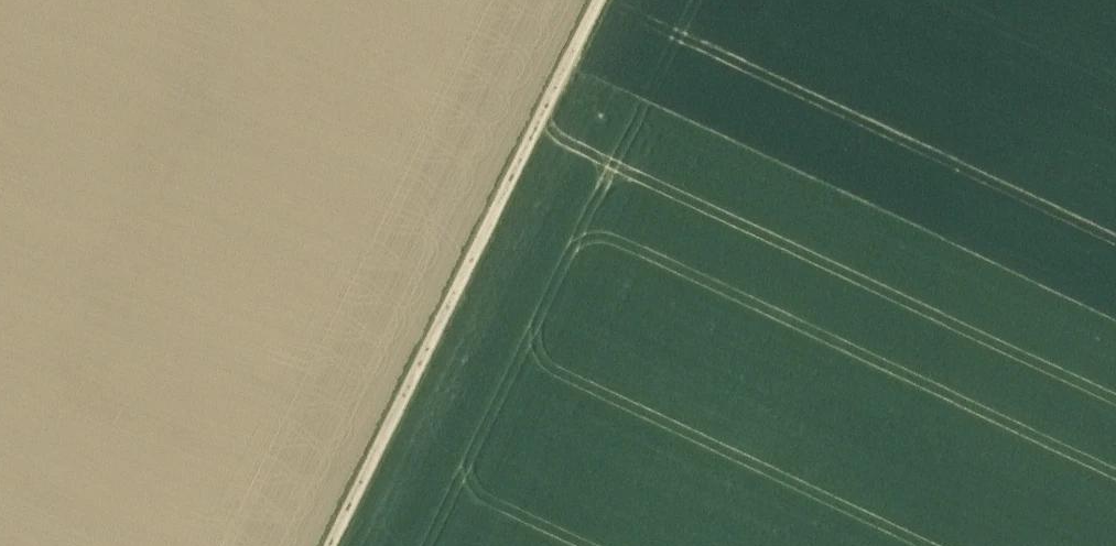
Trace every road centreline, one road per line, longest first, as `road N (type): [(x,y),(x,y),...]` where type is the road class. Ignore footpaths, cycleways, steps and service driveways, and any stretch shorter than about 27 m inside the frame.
road 1 (unclassified): [(332,545),(602,0)]

